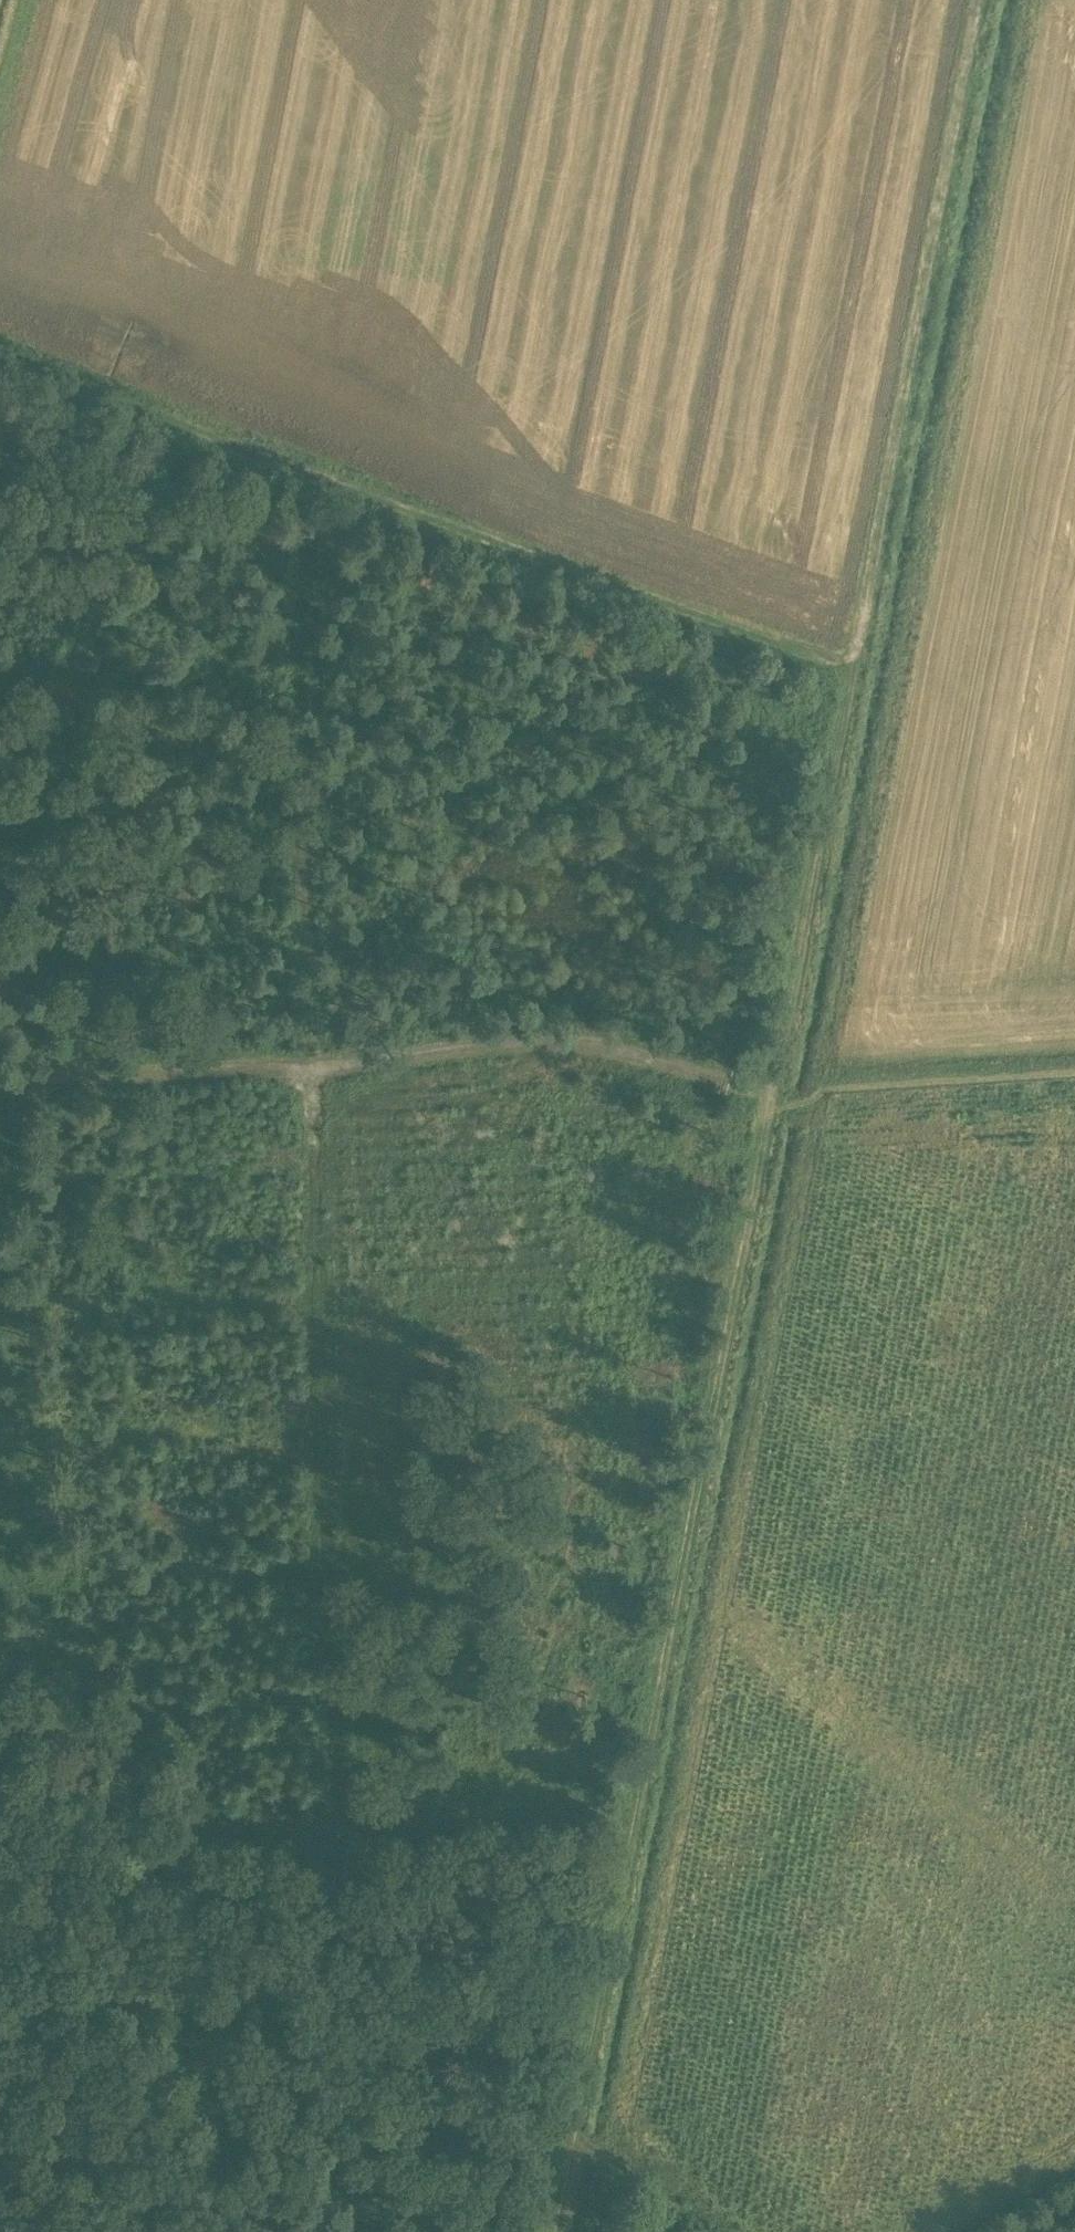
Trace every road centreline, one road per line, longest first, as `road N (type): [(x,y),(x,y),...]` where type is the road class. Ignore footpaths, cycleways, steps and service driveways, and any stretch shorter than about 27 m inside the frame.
road 1 (track): [(981,0),(667,1589),(569,2130)]
road 2 (track): [(688,2231),(569,2130)]

